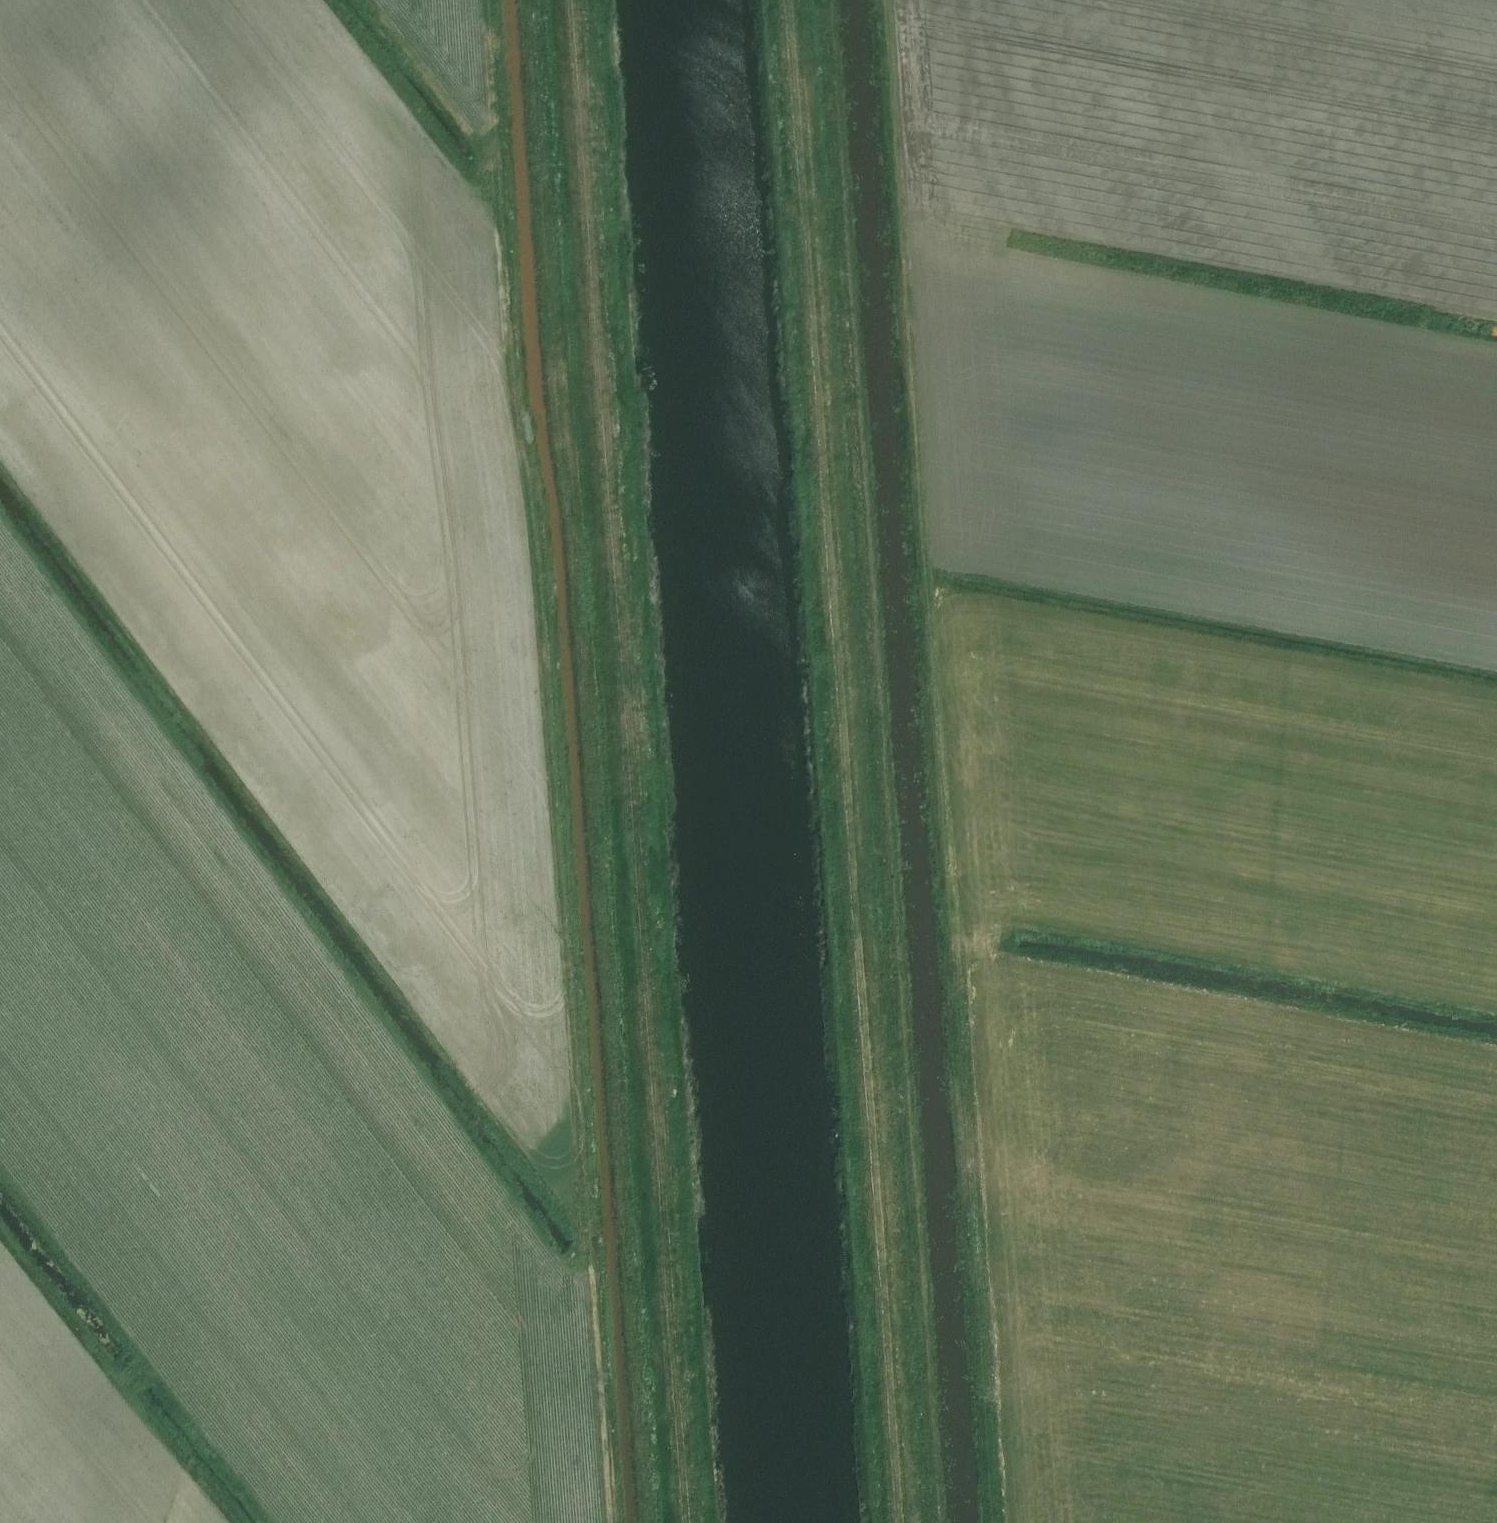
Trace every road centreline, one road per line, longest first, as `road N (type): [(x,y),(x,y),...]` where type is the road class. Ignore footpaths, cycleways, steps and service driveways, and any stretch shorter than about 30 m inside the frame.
road 1 (track): [(899,1522),(787,0)]

